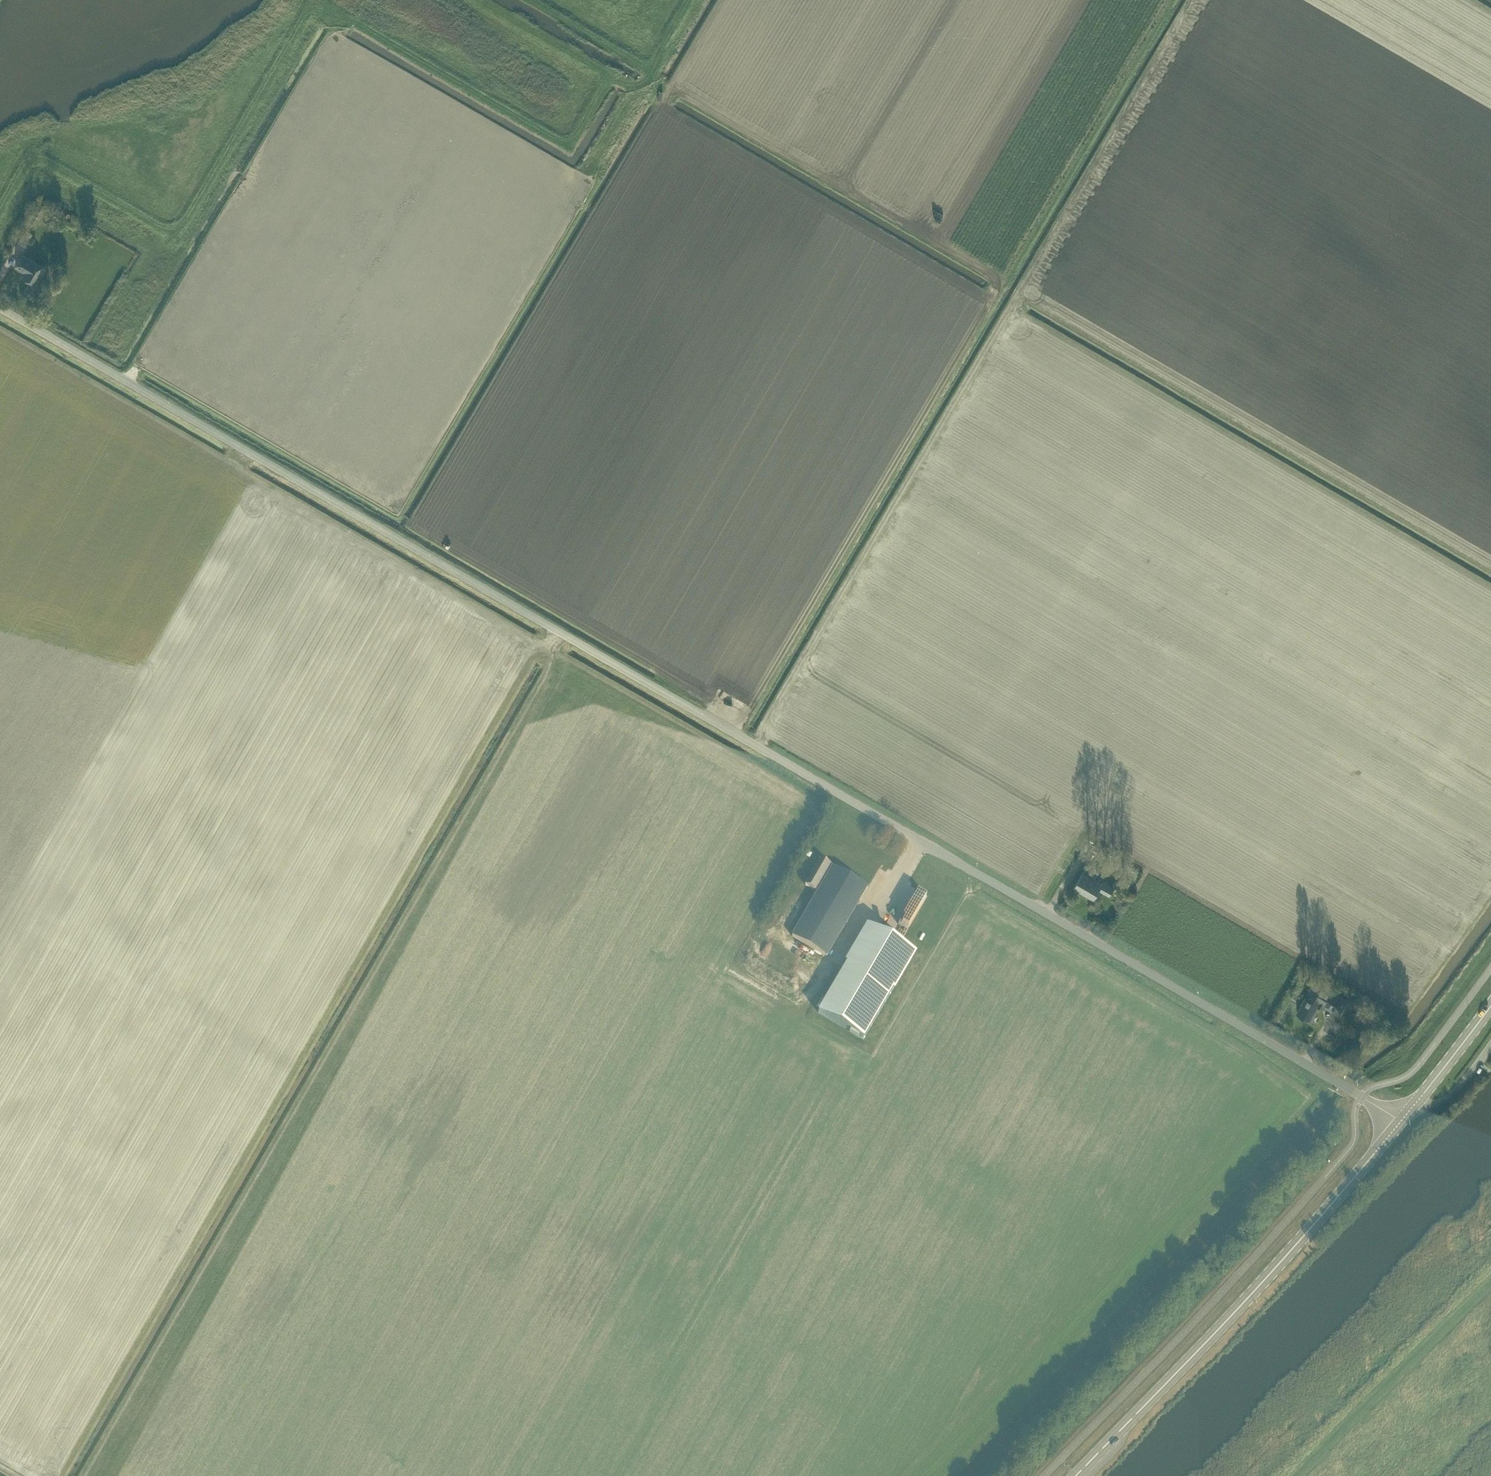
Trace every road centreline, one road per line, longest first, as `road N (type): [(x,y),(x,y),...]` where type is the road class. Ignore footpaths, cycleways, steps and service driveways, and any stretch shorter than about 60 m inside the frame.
road 1 (unclassified): [(1401,1121),(0,308)]
road 2 (track): [(706,0),(648,93),(612,82),(575,145),(330,10),(313,13),(181,227),(168,230),(40,159),(0,211)]
road 3 (track): [(988,307),(735,734)]
road 4 (primary): [(1076,1475),(1292,1249),(1401,1121)]
road 5 (track): [(1490,1282),(1295,1475)]
road 6 (track): [(612,82),(479,0)]
road 7 (primary): [(1401,1121),(1490,1005)]

